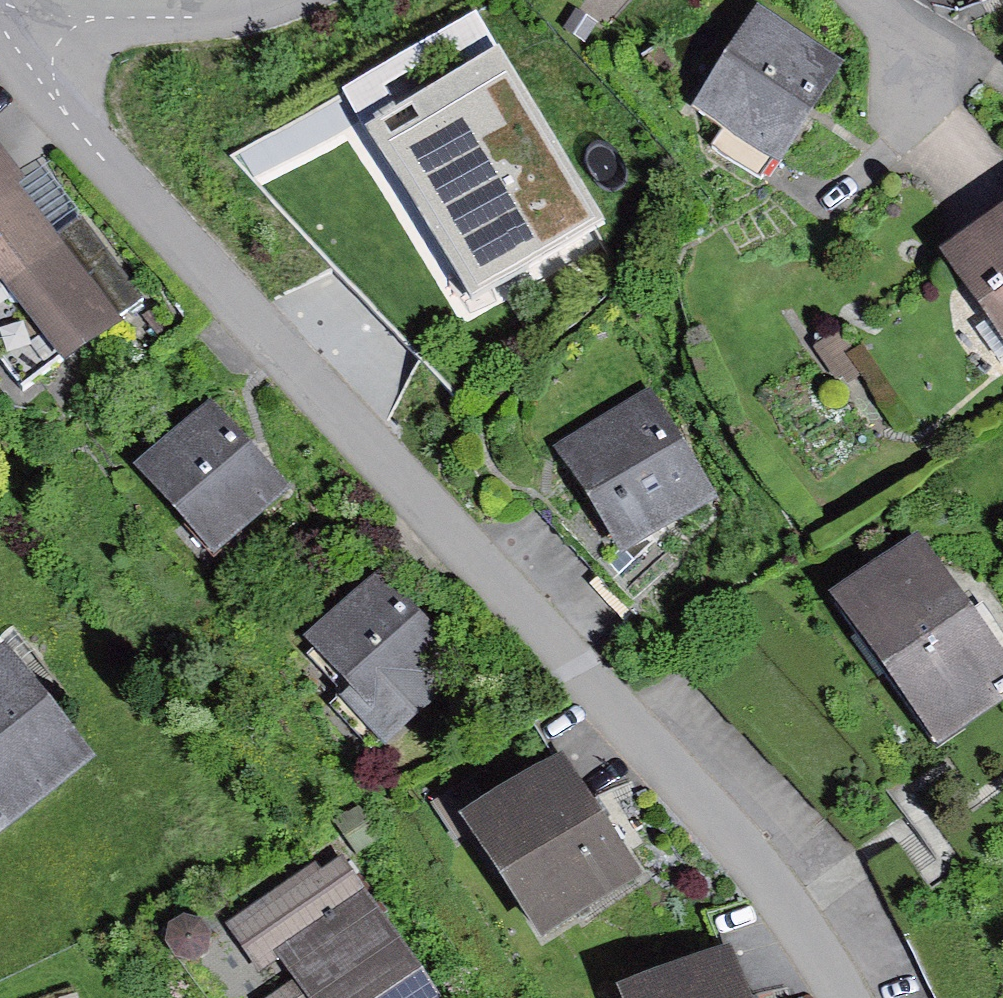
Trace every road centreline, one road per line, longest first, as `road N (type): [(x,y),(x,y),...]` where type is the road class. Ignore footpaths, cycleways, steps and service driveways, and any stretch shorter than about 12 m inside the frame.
road 1 (residential): [(12,42),(289,368),(740,839),(846,997)]
road 2 (residential): [(12,42),(95,20),(243,0)]

